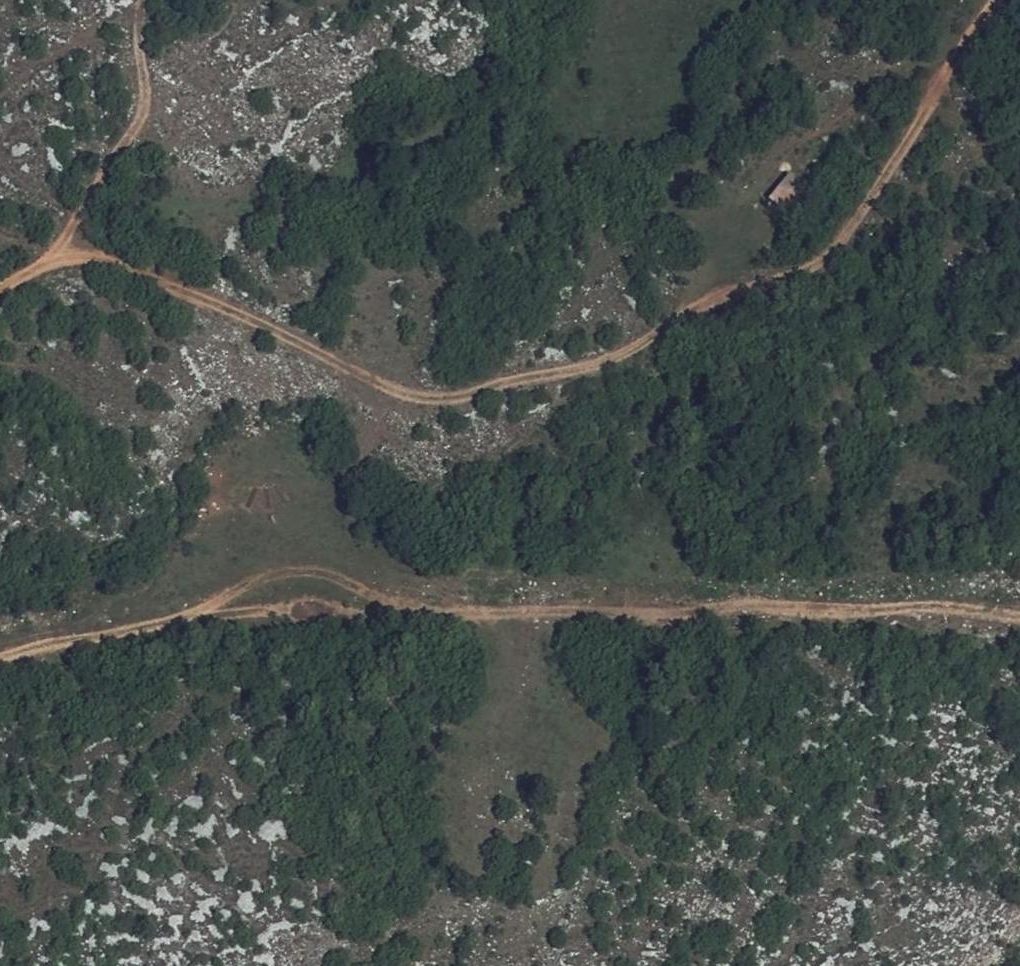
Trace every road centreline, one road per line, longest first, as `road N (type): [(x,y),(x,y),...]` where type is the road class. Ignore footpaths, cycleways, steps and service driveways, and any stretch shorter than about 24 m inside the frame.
road 1 (track): [(70,257),(123,265),(318,355),(443,400),(627,352),(691,309),(816,269),(1003,0)]
road 2 (track): [(0,658),(300,568),(448,612),(728,605),(1019,620)]
road 3 (track): [(70,257),(146,113),(145,0)]

